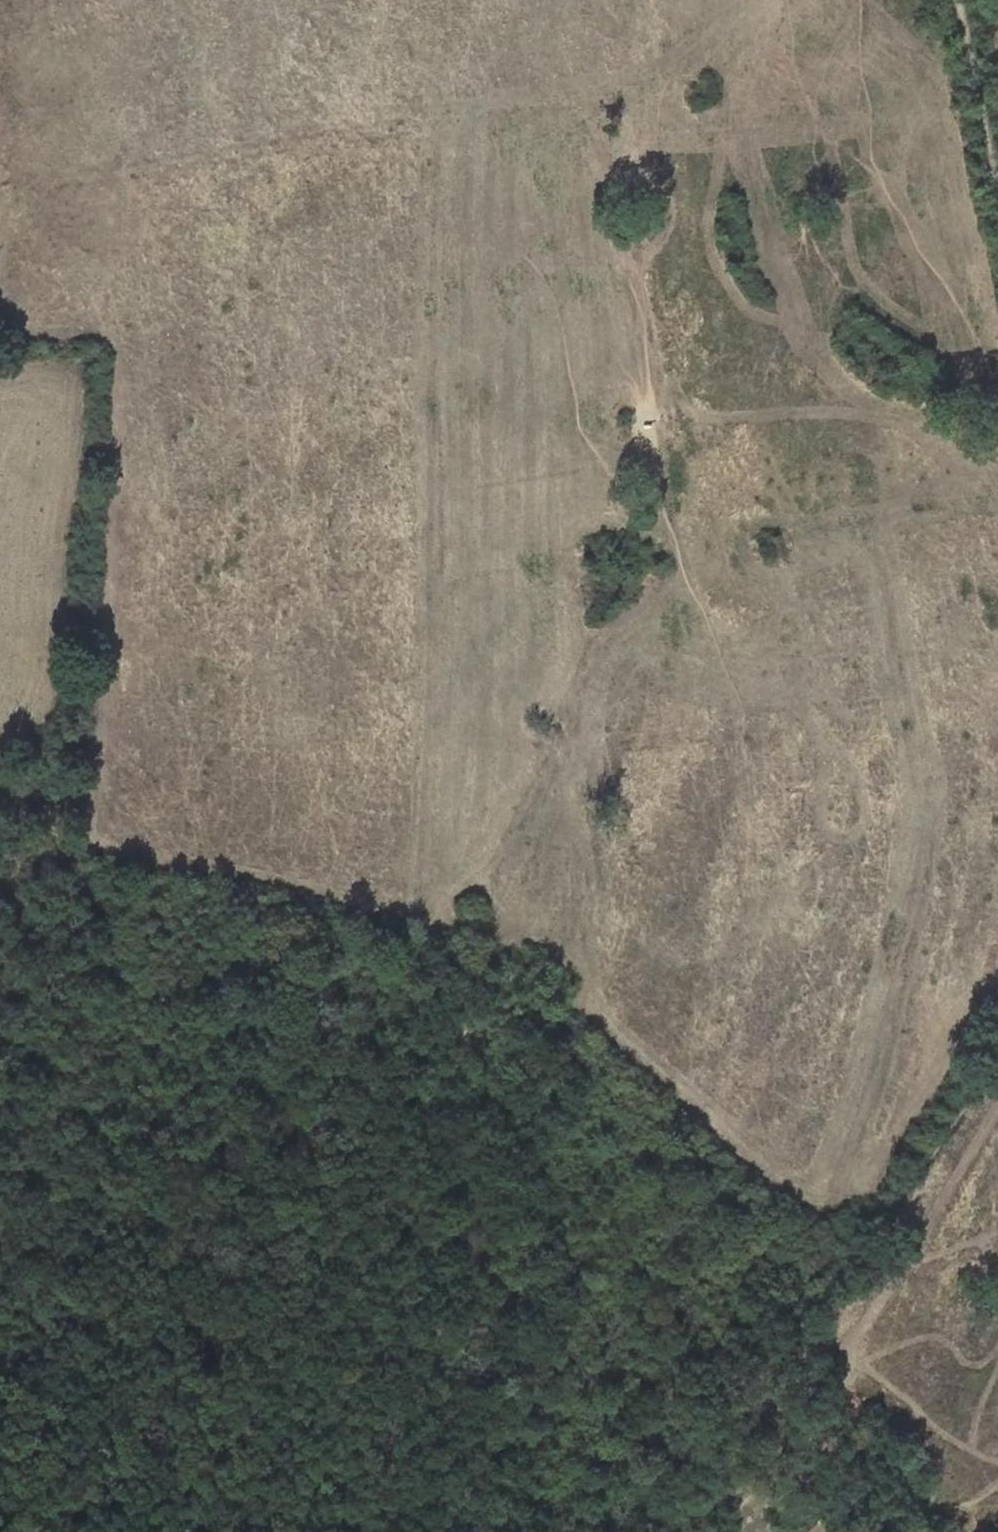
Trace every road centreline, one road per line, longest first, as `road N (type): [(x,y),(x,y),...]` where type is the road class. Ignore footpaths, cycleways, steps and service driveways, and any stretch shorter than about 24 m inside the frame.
road 1 (track): [(635,1531),(902,1202),(997,1062)]
road 2 (track): [(955,0),(997,268)]

